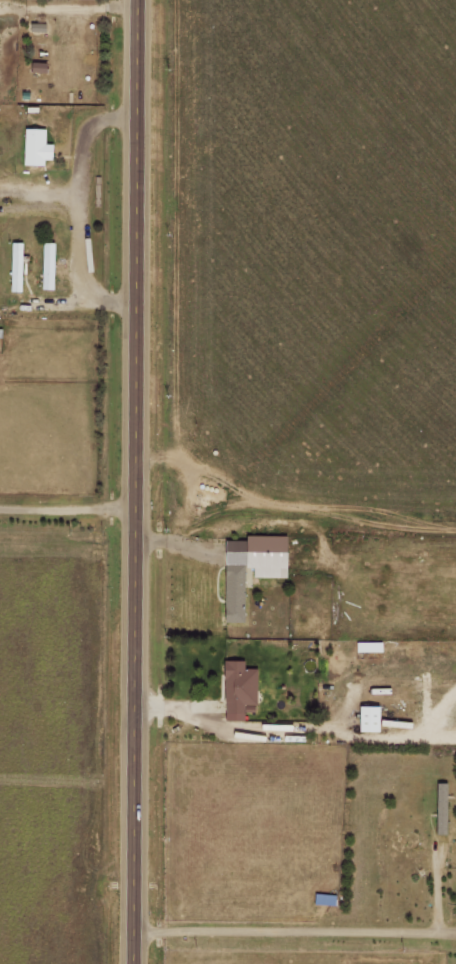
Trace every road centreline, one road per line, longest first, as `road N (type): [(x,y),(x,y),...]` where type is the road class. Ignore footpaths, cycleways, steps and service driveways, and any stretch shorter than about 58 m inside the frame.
road 1 (secondary): [(141,549),(144,0)]
road 2 (secondary): [(139,963),(141,549)]

